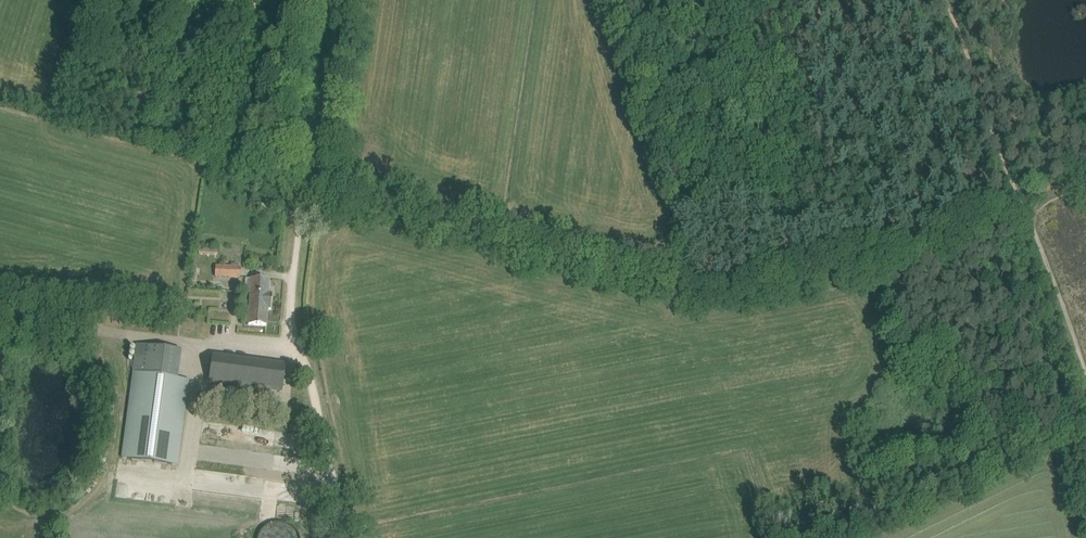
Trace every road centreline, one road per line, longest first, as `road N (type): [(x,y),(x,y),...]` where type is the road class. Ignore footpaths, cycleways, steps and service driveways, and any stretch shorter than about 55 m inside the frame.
road 1 (track): [(335,0),(293,302),(348,537)]
road 2 (track): [(1020,212),(941,0)]
road 3 (track): [(1085,377),(1020,212)]

